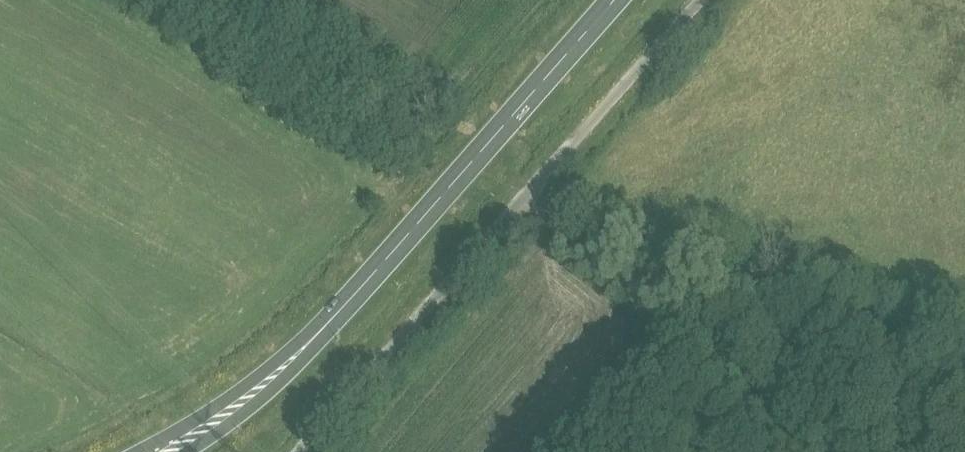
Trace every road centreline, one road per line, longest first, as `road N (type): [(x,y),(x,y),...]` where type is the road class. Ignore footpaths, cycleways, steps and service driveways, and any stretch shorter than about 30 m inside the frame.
road 1 (primary): [(613,0),(307,345),(241,404),(165,451)]
road 2 (unclassified): [(704,0),(303,451)]
road 3 (track): [(733,353),(524,203)]

